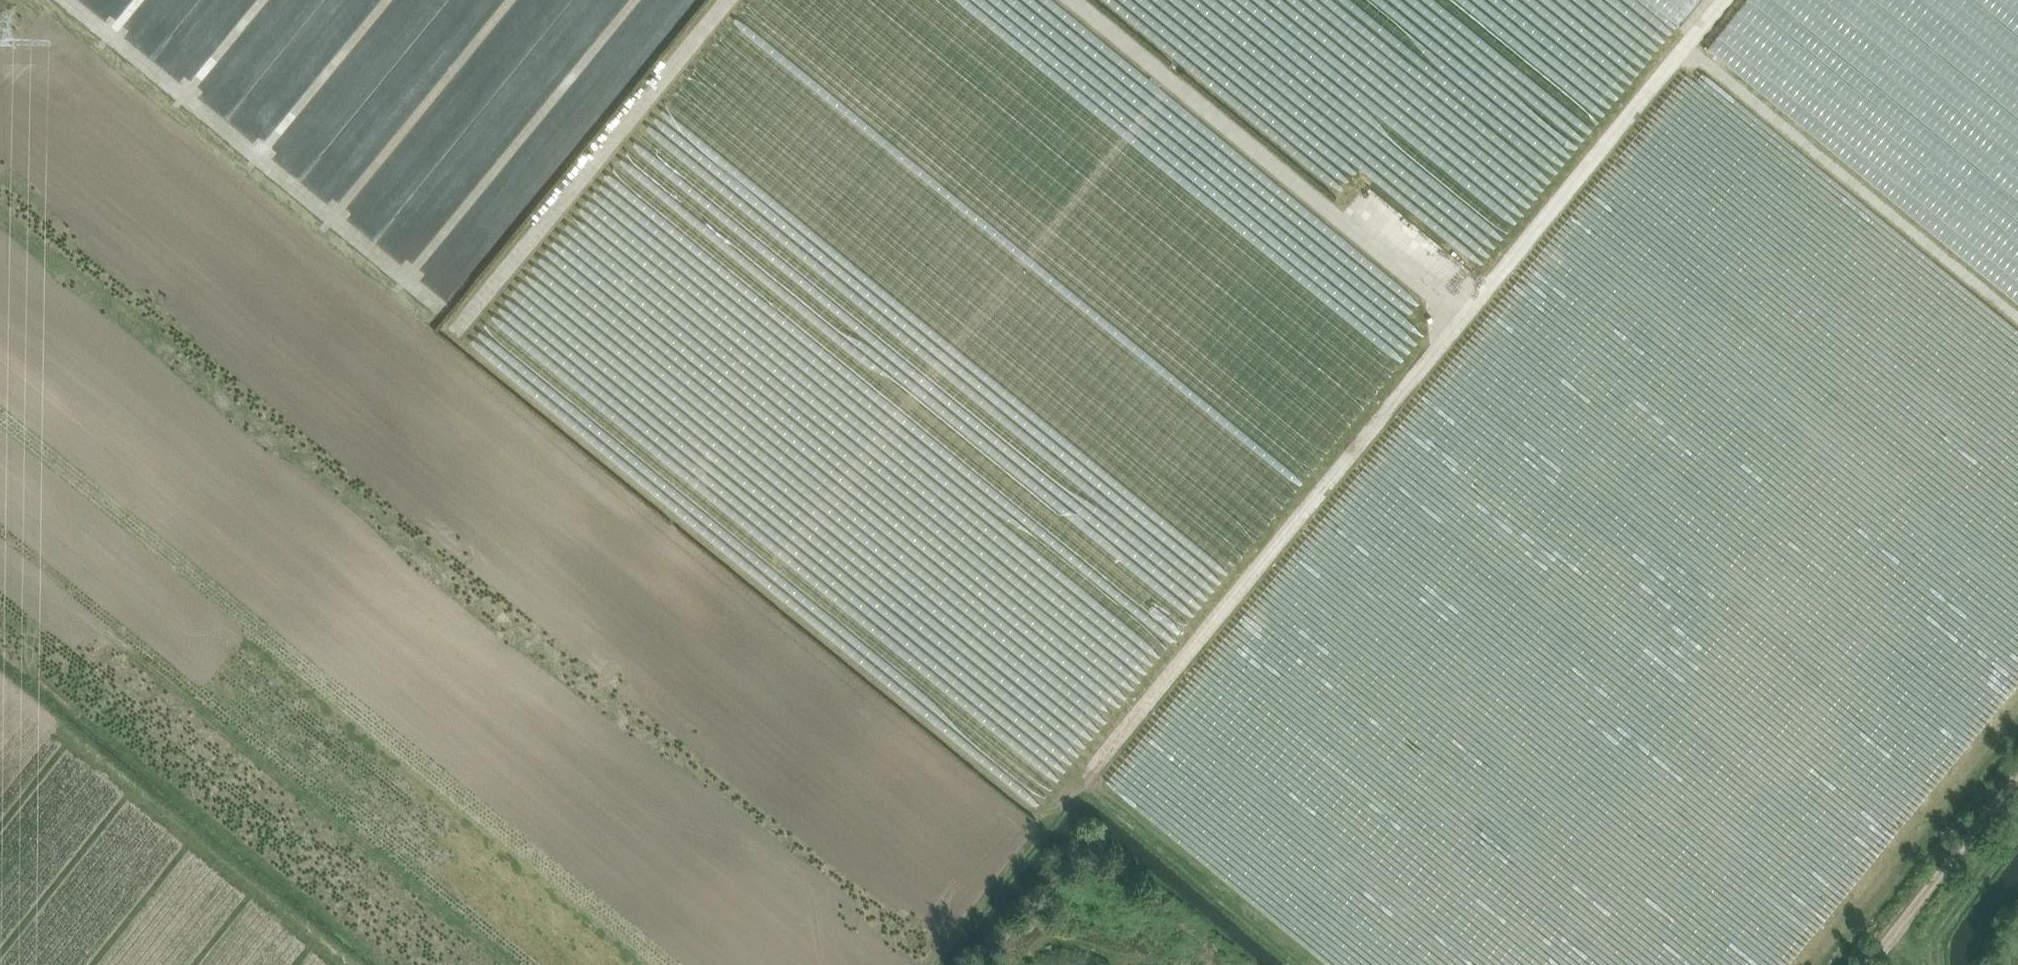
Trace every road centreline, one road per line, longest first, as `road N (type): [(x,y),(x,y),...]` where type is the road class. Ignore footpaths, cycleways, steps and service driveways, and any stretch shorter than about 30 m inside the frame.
road 1 (track): [(1248,964),(1086,827)]
road 2 (track): [(1894,932),(2017,775)]

